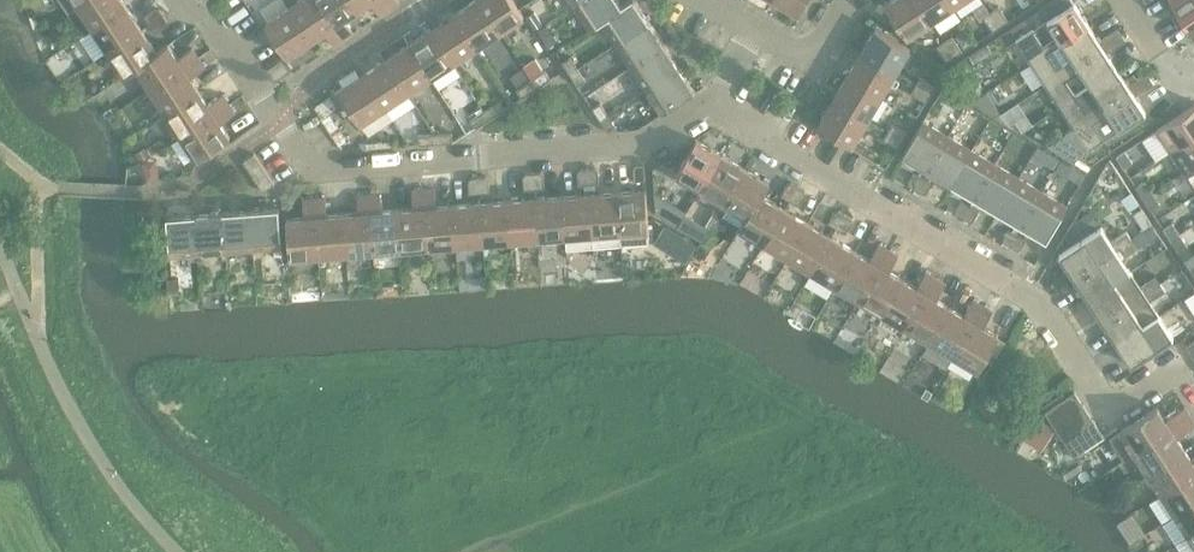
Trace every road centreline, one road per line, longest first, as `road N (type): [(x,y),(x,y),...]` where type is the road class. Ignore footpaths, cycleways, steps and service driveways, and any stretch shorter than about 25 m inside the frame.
road 1 (unclassified): [(1193,383),(1183,366),(1118,408),(1038,300),(722,106)]
road 2 (unclassified): [(722,106),(643,148),(317,176),(285,121)]
road 3 (unclassified): [(178,551),(91,444),(38,339)]
road 4 (residential): [(285,121),(230,32),(189,13),(181,0)]
road 5 (residential): [(848,0),(811,61),(759,30)]

